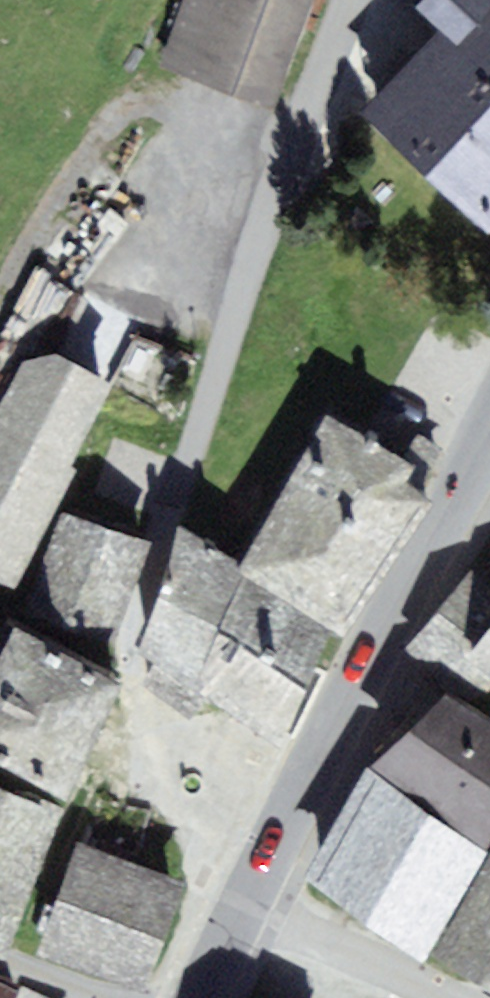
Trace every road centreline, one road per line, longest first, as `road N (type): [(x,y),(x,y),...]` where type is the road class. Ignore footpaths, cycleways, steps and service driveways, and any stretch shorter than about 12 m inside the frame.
road 1 (residential): [(347,0),(195,421),(126,645),(134,674),(301,792)]
road 2 (primary): [(301,792),(489,442)]
road 3 (residential): [(246,904),(420,997)]
road 4 (primary): [(246,904),(301,792)]

